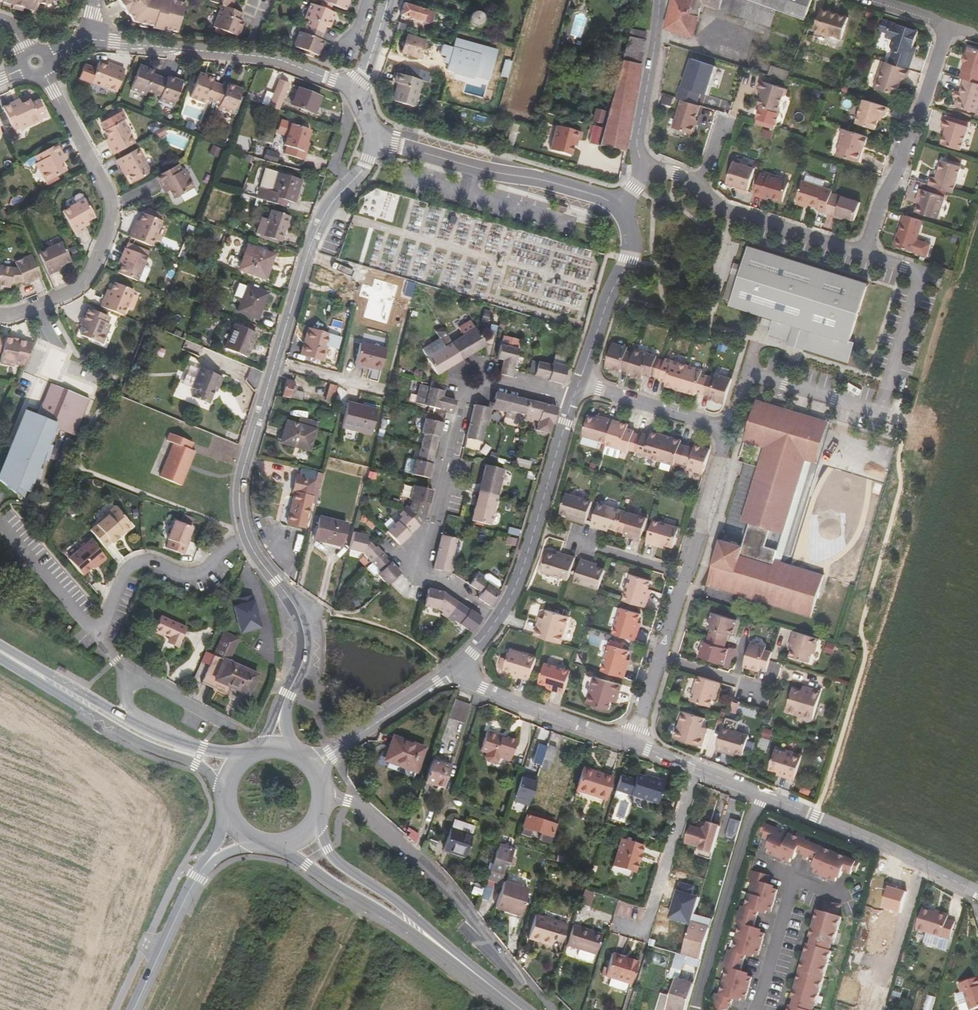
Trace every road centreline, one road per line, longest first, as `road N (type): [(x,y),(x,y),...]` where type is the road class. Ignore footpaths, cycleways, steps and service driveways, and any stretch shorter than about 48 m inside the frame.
road 1 (residential): [(375,139),(309,251),(245,462),(239,496),(246,536)]
road 2 (residential): [(633,744),(729,428)]
road 3 (residential): [(866,0),(947,27),(869,257)]
road 4 (residential): [(43,74),(108,191),(112,219),(89,277),(37,305)]
road 5 (residential): [(84,37),(267,57),(351,89)]
road 6 (residential): [(325,796),(358,805),(441,877),(521,979)]
road 7 (secondary): [(0,659),(150,748),(202,768),(225,794)]
road 8 (residential): [(625,207),(375,139)]
road 9 (residential): [(125,671),(98,641),(126,569),(138,561),(203,571),(246,536)]
road 10 (tertiary): [(495,622),(520,579),(574,396)]
road 11 (residential): [(764,795),(977,892)]
road 12 (secondary): [(275,845),(469,968)]
road 13 (residential): [(764,795),(744,838),(696,1009)]
road 14 (secondary): [(469,968),(407,910),(337,862),(314,826)]
road 15 (residential): [(246,536),(303,631),(304,655),(281,709)]
road 16 (residential): [(454,672),(633,744)]
road 17 (secondary): [(164,735),(0,644)]
road 18 (tertiary): [(579,383),(629,260),(625,207)]
road 19 (residential): [(869,257),(736,214),(701,190)]
road 20 (residential): [(411,560),(432,530),(466,390)]
road 21 (tertiary): [(647,173),(638,141),(660,0)]
road 22 (residential): [(634,927),(650,915),(694,768)]
road 23 (tertiary): [(313,764),(454,672)]
road 24 (tertiary): [(134,1009),(208,861)]
road 25 (residential): [(729,428),(579,383)]

